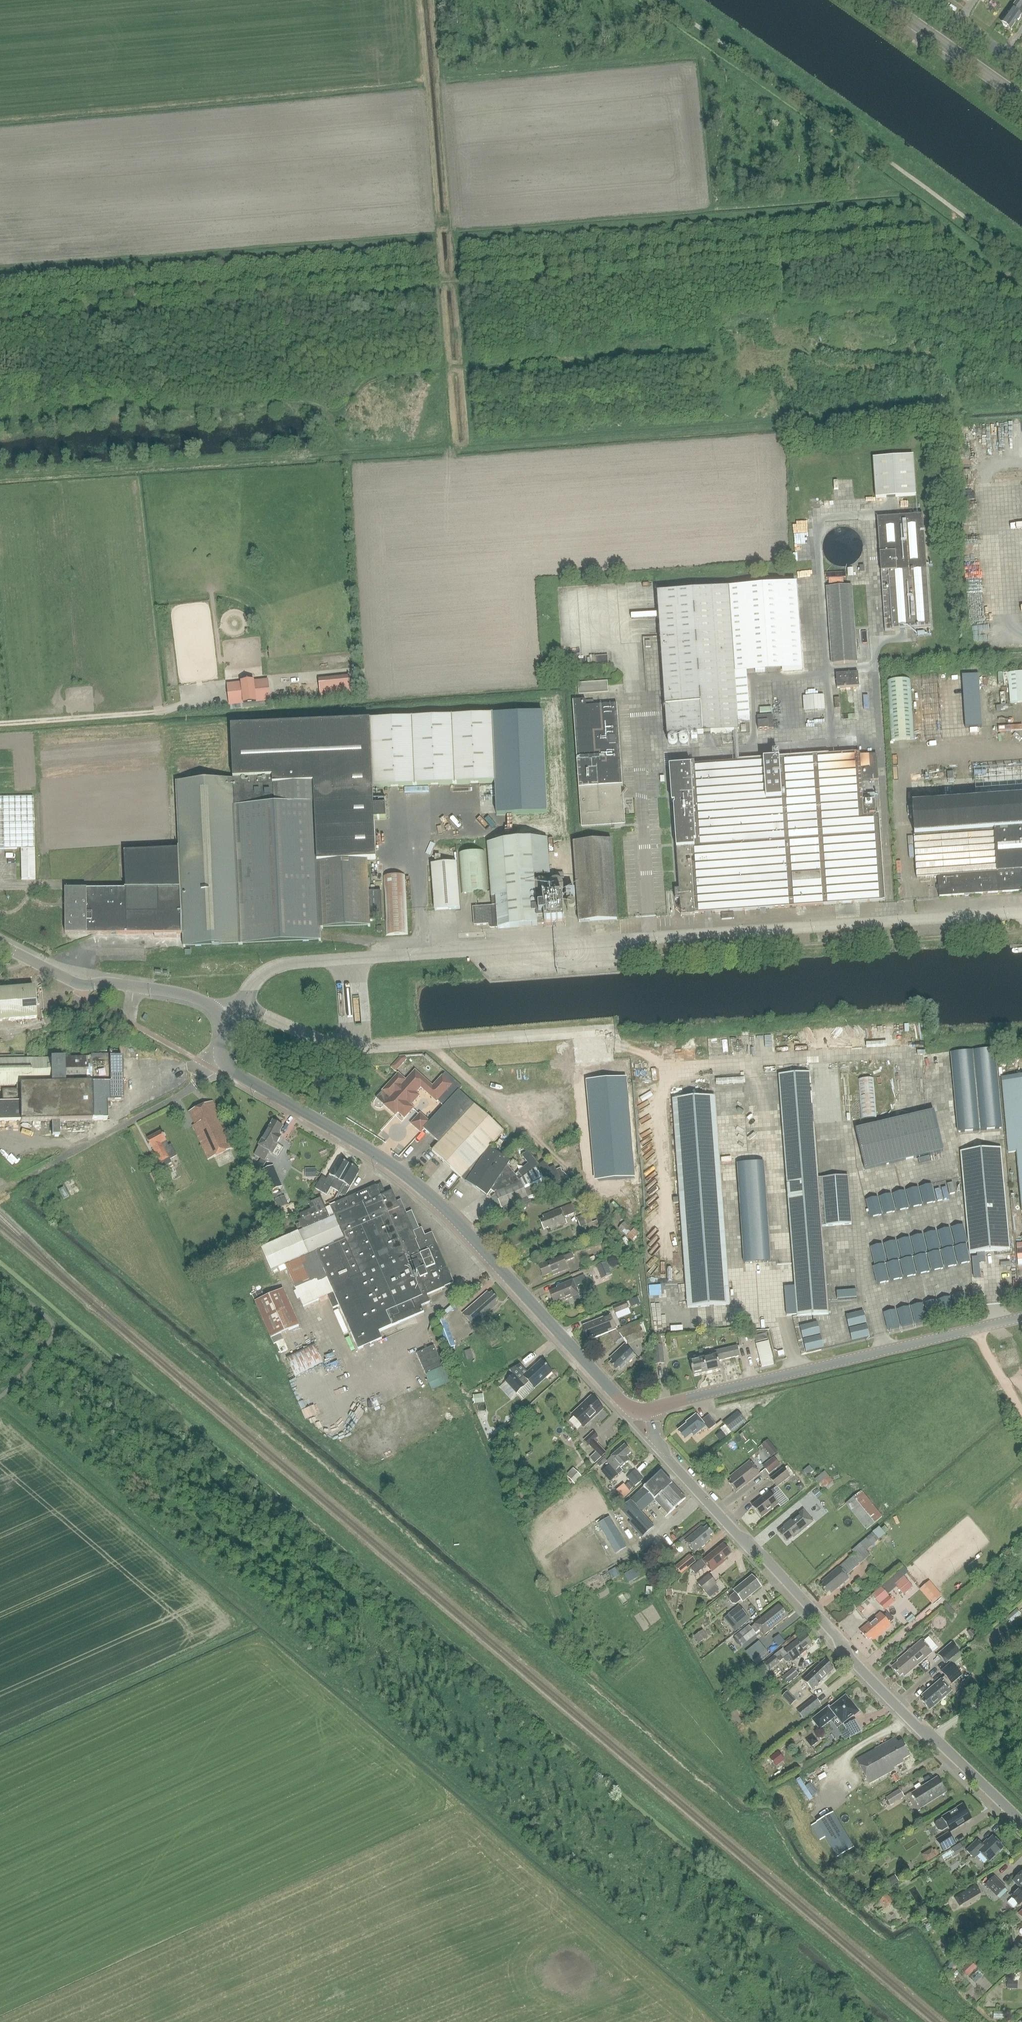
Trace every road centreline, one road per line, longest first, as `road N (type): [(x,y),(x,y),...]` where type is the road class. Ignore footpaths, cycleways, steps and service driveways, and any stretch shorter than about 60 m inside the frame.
road 1 (track): [(1021,295),(941,244),(0,319)]
road 2 (unclassified): [(222,1020),(257,981),(285,965),(1021,914)]
road 3 (tertiary): [(650,1412),(624,1404),(427,1193),(235,1075),(223,1059)]
road 4 (unclassified): [(1021,1824),(857,1668),(834,1633),(665,1457),(650,1412)]
road 5 (tertiary): [(650,1412),(1021,1319)]
road 6 (unclassified): [(0,1192),(204,1081),(223,1059)]
road 7 (tertiary): [(222,1020),(192,999),(78,984),(0,944)]
road 8 (secondary): [(1021,101),(880,0)]

